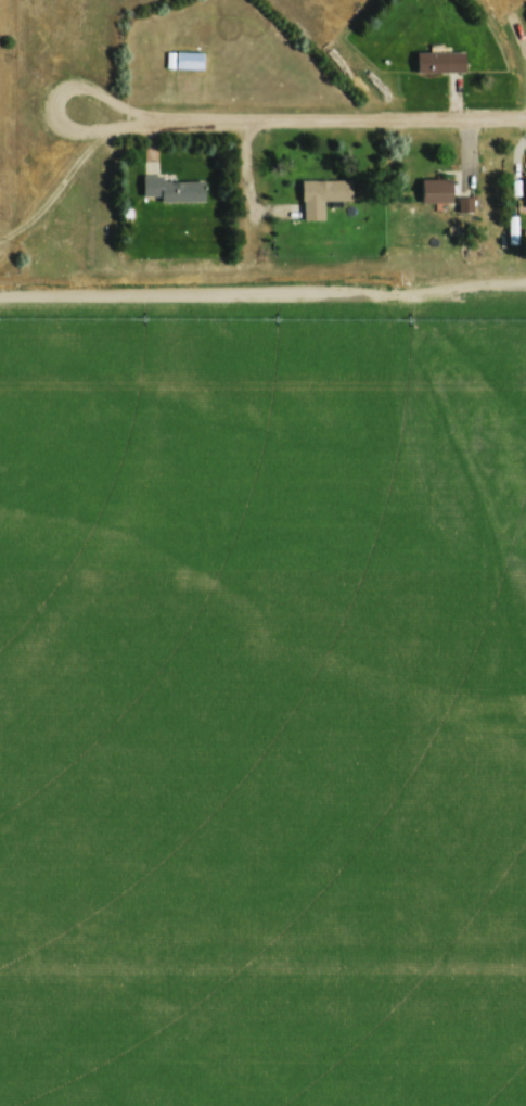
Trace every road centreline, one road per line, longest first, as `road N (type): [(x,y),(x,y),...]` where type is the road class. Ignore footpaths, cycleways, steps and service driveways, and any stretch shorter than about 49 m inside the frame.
road 1 (residential): [(525,119),(149,119),(79,106)]

